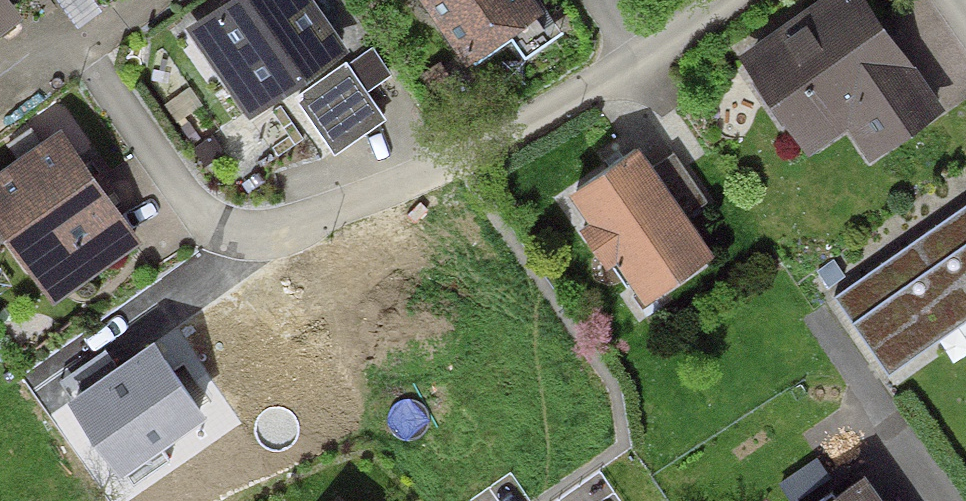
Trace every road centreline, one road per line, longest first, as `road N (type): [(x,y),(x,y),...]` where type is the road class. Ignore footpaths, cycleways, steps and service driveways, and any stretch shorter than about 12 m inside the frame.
road 1 (residential): [(99,70),(185,196),(224,229),(244,233),(327,216),(448,166),(728,0)]

